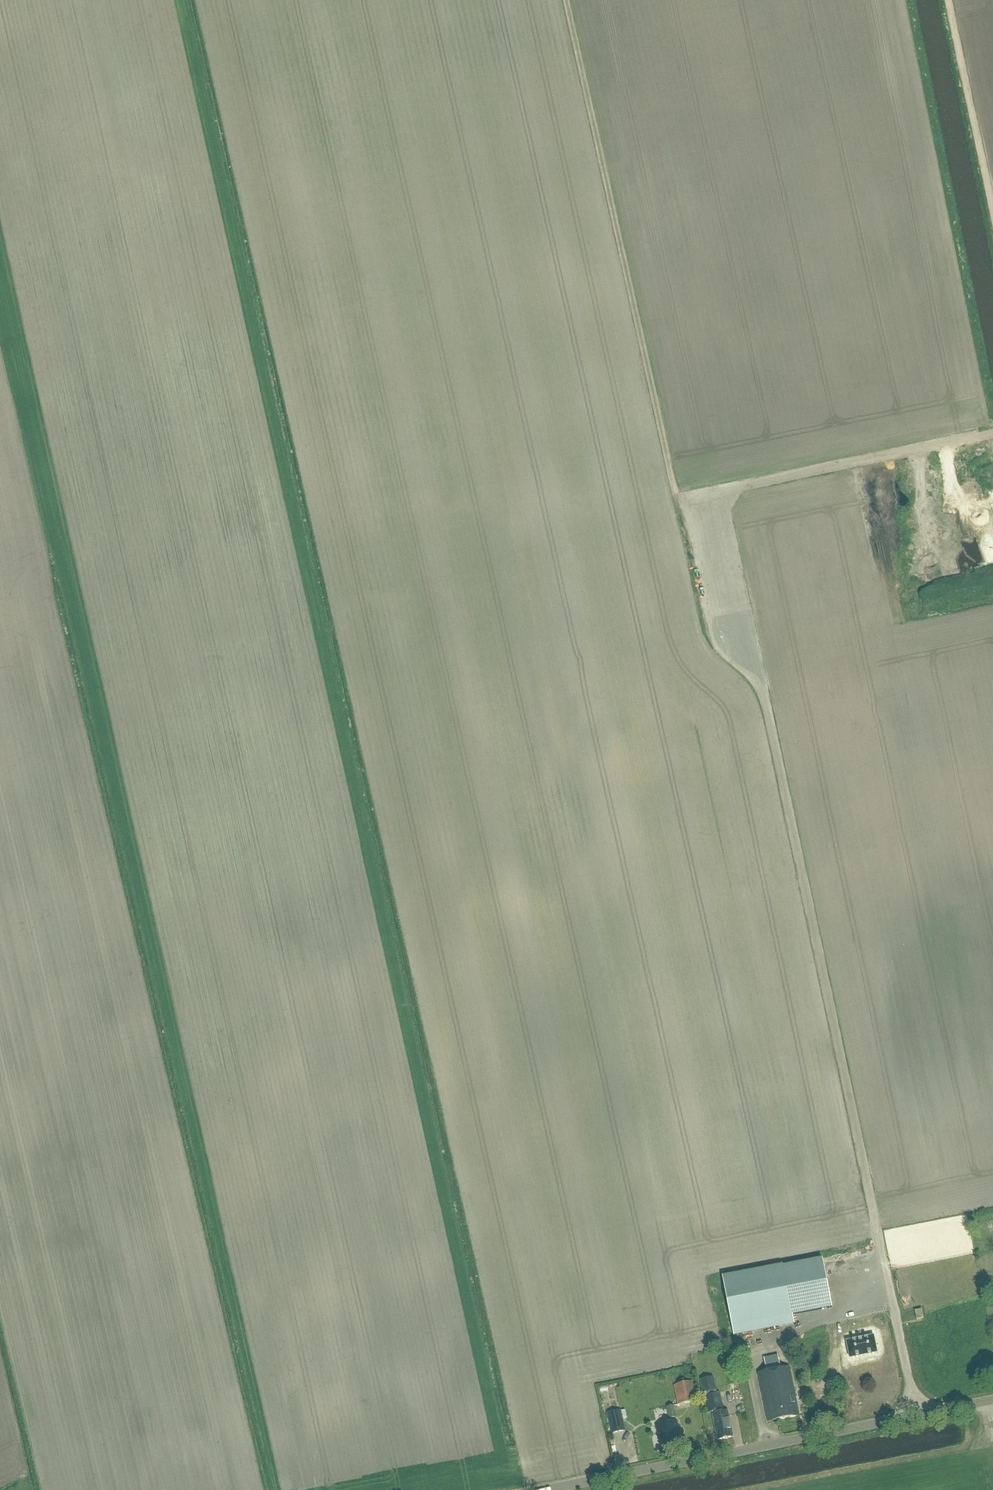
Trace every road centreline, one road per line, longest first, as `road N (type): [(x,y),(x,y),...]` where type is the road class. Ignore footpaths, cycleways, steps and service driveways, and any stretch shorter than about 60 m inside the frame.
road 1 (unclassified): [(917,1416),(767,708),(714,644),(707,619)]
road 2 (track): [(693,505),(679,495),(568,0)]
road 3 (track): [(992,436),(696,497),(688,515),(707,619)]
road 4 (unclassified): [(548,1489),(917,1416)]
road 5 (track): [(992,213),(949,0)]

